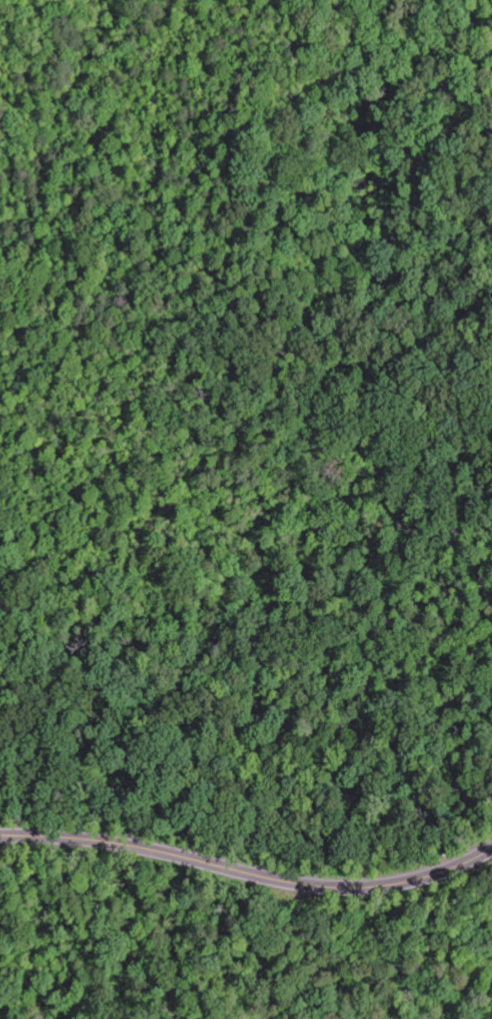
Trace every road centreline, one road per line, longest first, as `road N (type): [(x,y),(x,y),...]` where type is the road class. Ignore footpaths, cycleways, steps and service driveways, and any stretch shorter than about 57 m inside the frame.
road 1 (primary): [(0,832),(278,879),(396,883),(491,846)]

